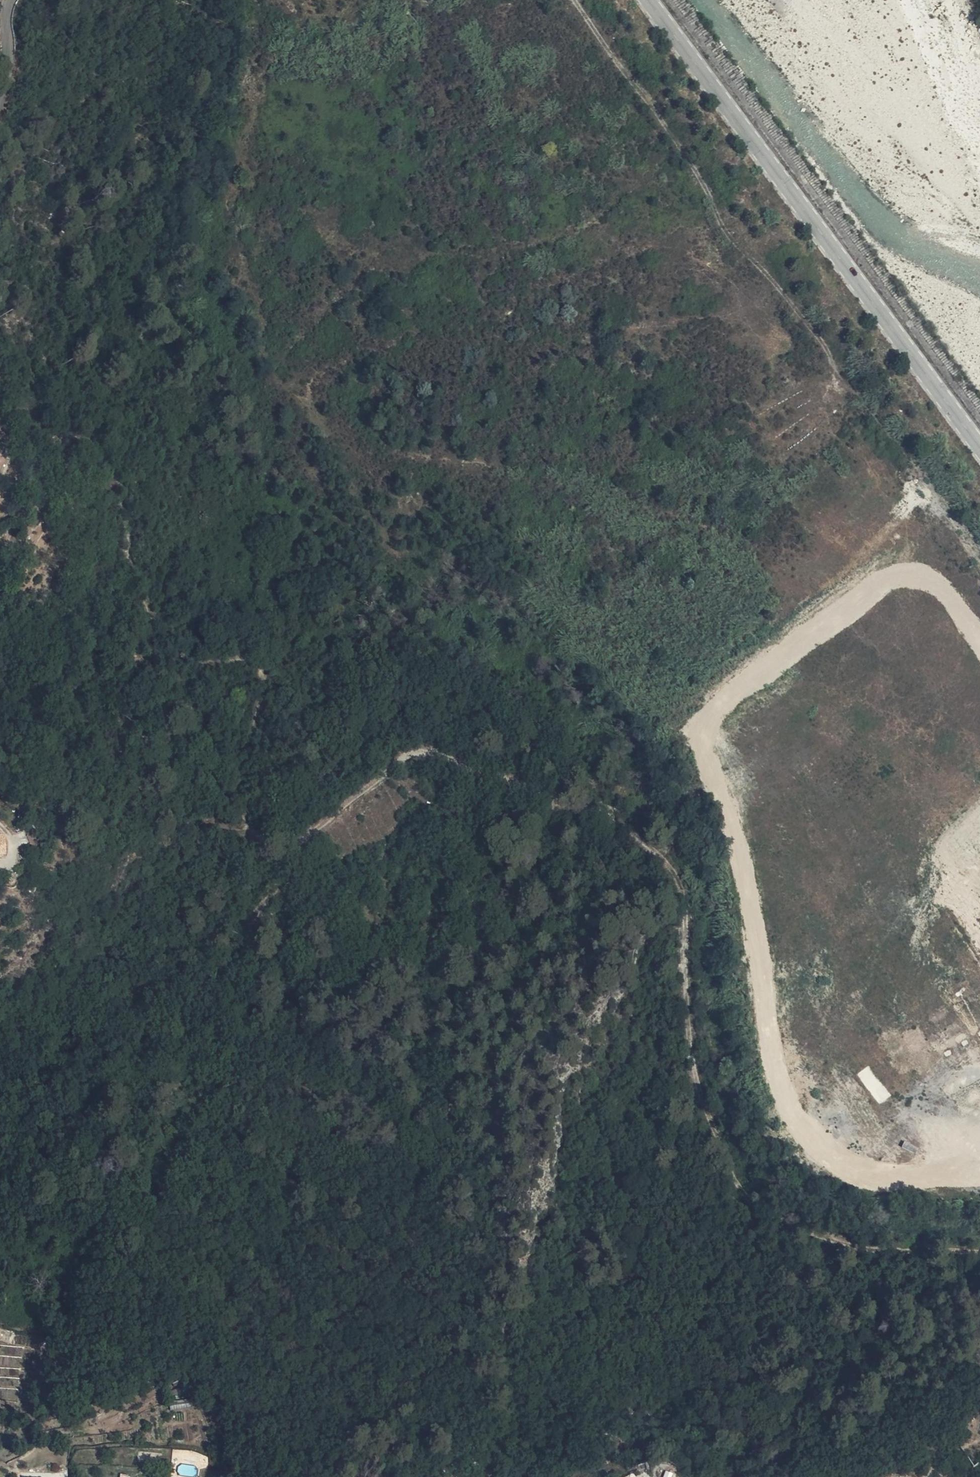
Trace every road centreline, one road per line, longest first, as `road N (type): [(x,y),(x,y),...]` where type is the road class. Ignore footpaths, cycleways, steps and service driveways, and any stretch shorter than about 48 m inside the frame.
road 1 (track): [(979,1253),(854,1245),(759,1205),(704,1075),(689,907),(659,849),(522,779),(434,746),(408,754),(310,835),(283,870)]
road 2 (tertiary): [(979,442),(650,0)]

